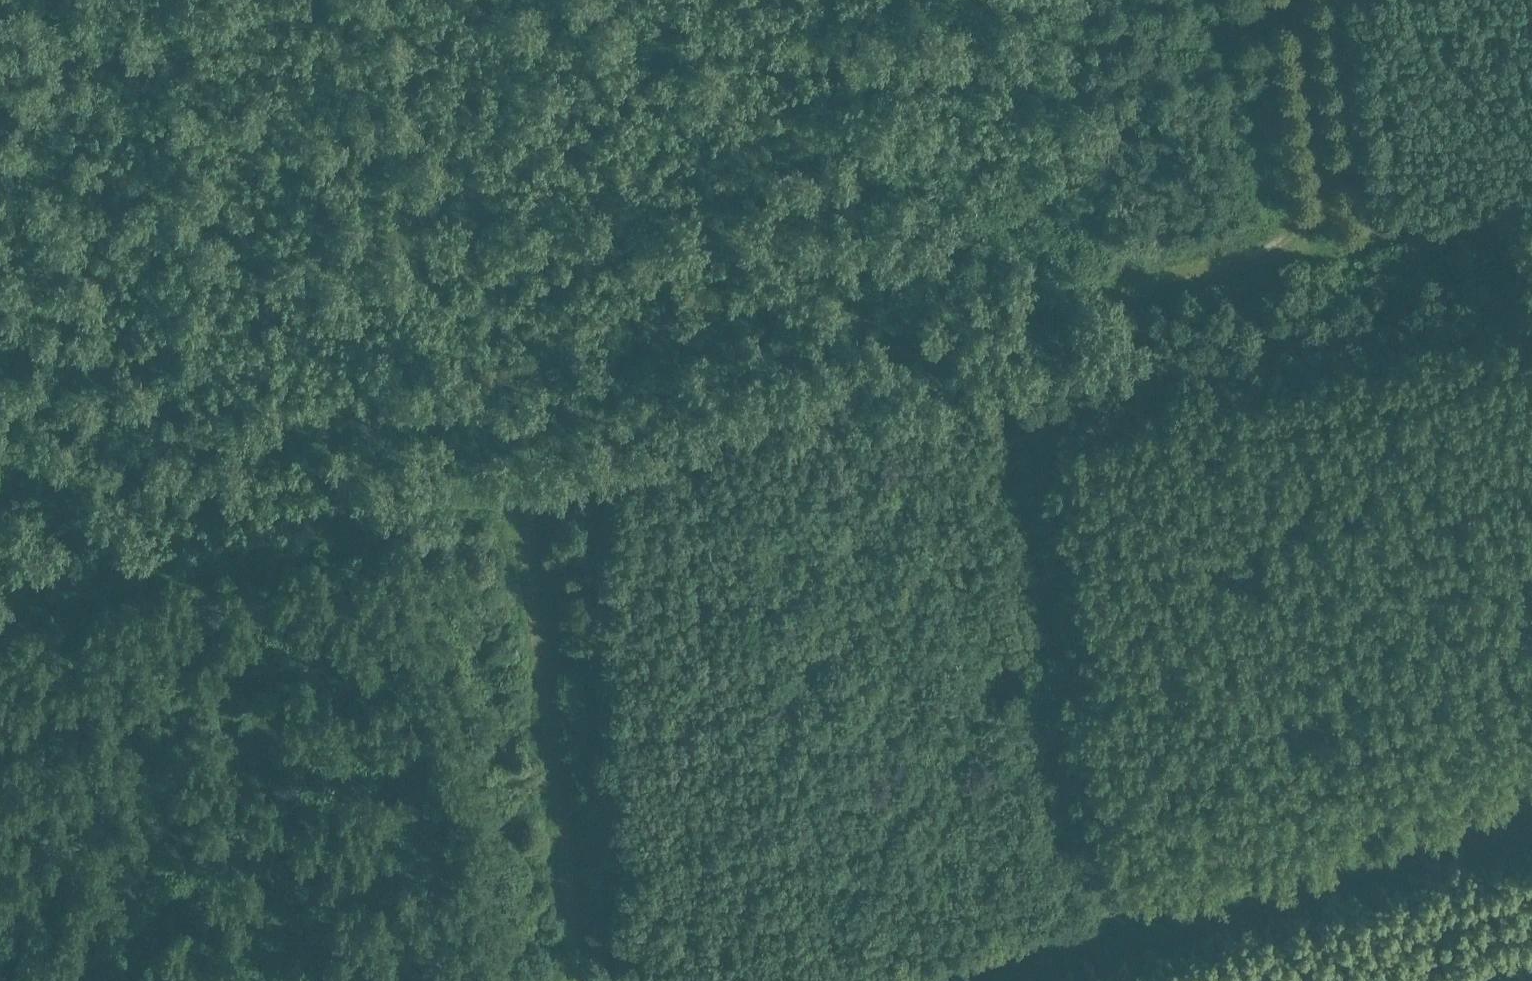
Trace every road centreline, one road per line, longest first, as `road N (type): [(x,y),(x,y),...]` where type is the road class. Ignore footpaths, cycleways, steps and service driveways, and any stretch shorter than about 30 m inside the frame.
road 1 (track): [(502,497),(996,316),(1300,242),(1279,0)]
road 2 (track): [(0,615),(502,497)]
road 3 (track): [(502,497),(582,980)]
road 4 (track): [(23,980),(0,859)]

